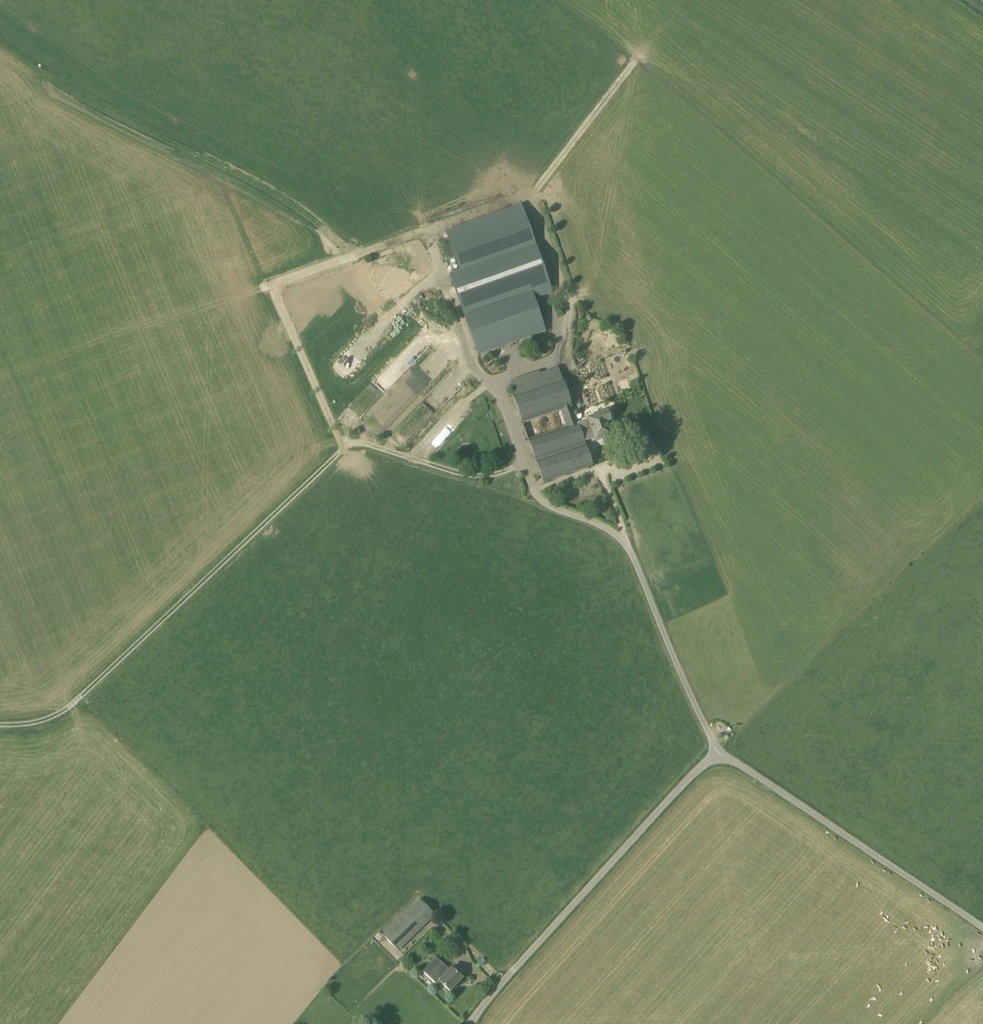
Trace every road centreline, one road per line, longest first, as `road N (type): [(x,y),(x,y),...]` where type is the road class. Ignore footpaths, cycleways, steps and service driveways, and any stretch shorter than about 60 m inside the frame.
road 1 (track): [(635,62),(533,192),(350,260),(293,334),(348,446),(66,709),(33,722),(0,723)]
road 2 (unclassified): [(982,929),(720,758),(705,763),(471,1023)]
road 3 (track): [(356,256),(260,188),(59,88)]
road 4 (track): [(348,446),(474,477),(525,465)]

